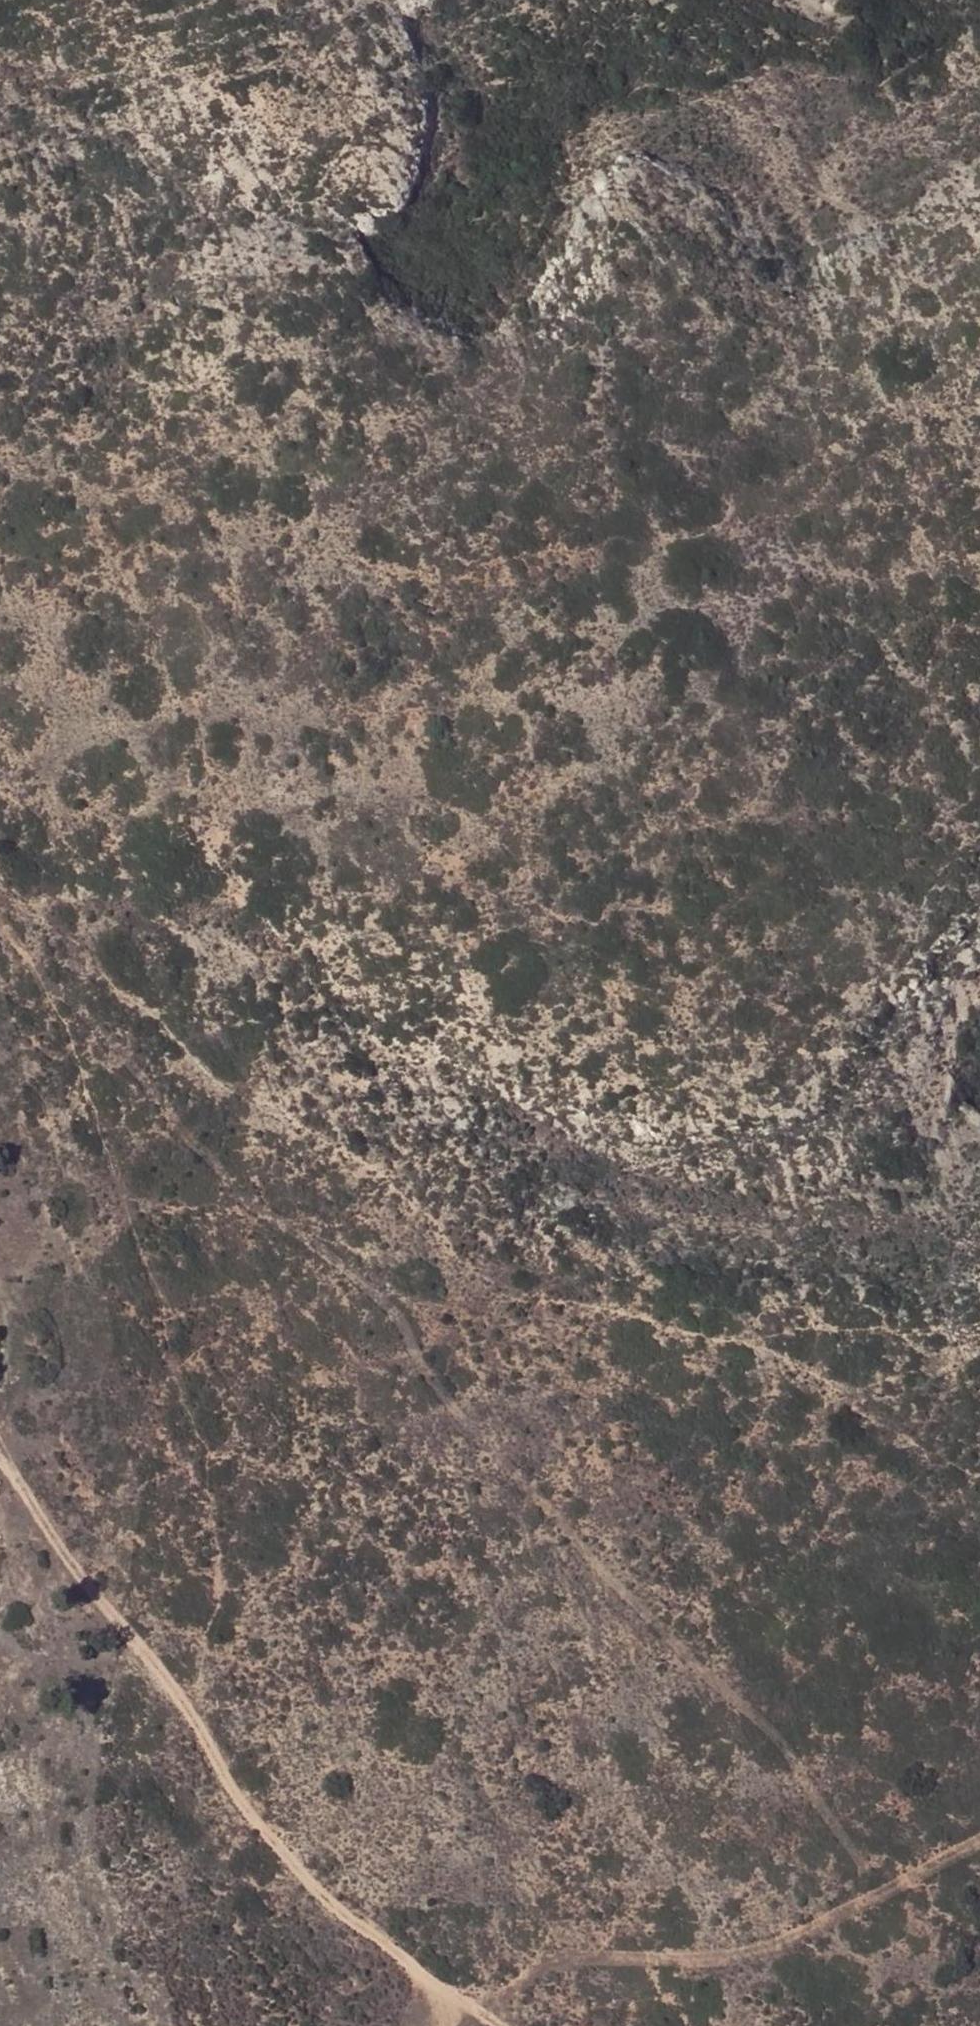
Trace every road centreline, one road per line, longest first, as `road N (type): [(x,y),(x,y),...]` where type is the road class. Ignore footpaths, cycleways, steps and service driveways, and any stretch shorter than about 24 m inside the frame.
road 1 (track): [(0,1458),(188,1699),(252,1816),(498,2025)]
road 2 (track): [(470,2003),(581,1946),(697,1951),(860,1909),(979,1832)]

